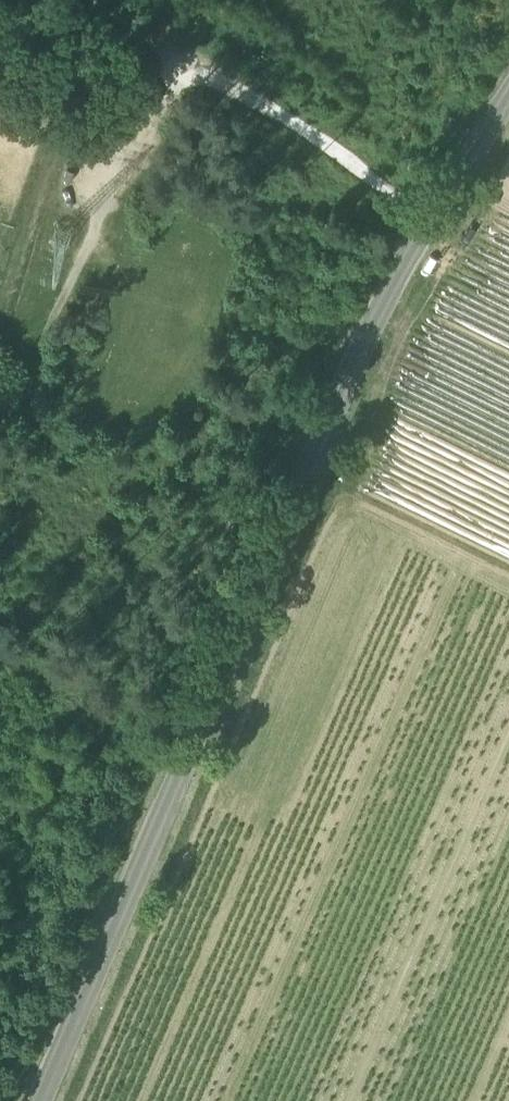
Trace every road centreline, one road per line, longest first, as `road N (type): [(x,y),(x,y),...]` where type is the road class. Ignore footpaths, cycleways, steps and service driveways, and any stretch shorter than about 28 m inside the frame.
road 1 (secondary): [(39,1100),(312,447),(436,217),(508,100)]
road 2 (track): [(0,420),(197,63)]
road 3 (track): [(436,217),(101,0)]
road 4 (track): [(0,625),(189,750)]

